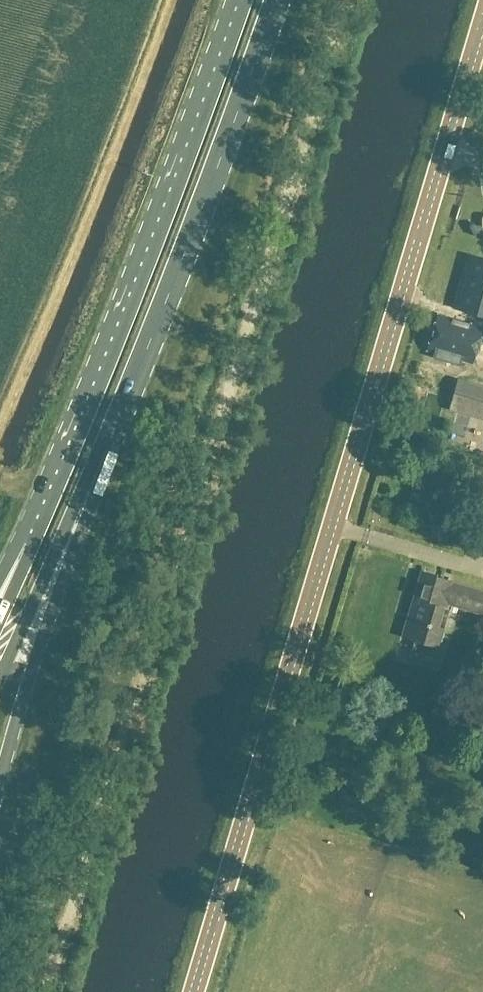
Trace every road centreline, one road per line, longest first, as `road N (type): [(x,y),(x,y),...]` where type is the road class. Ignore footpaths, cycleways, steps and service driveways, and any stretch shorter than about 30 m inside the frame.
road 1 (tertiary): [(195,991),(482,41)]
road 2 (trunk): [(240,0),(32,547)]
road 3 (trunk): [(105,451),(278,0)]
road 4 (trunk): [(0,781),(105,451)]
road 5 (trunk): [(0,680),(105,451)]

